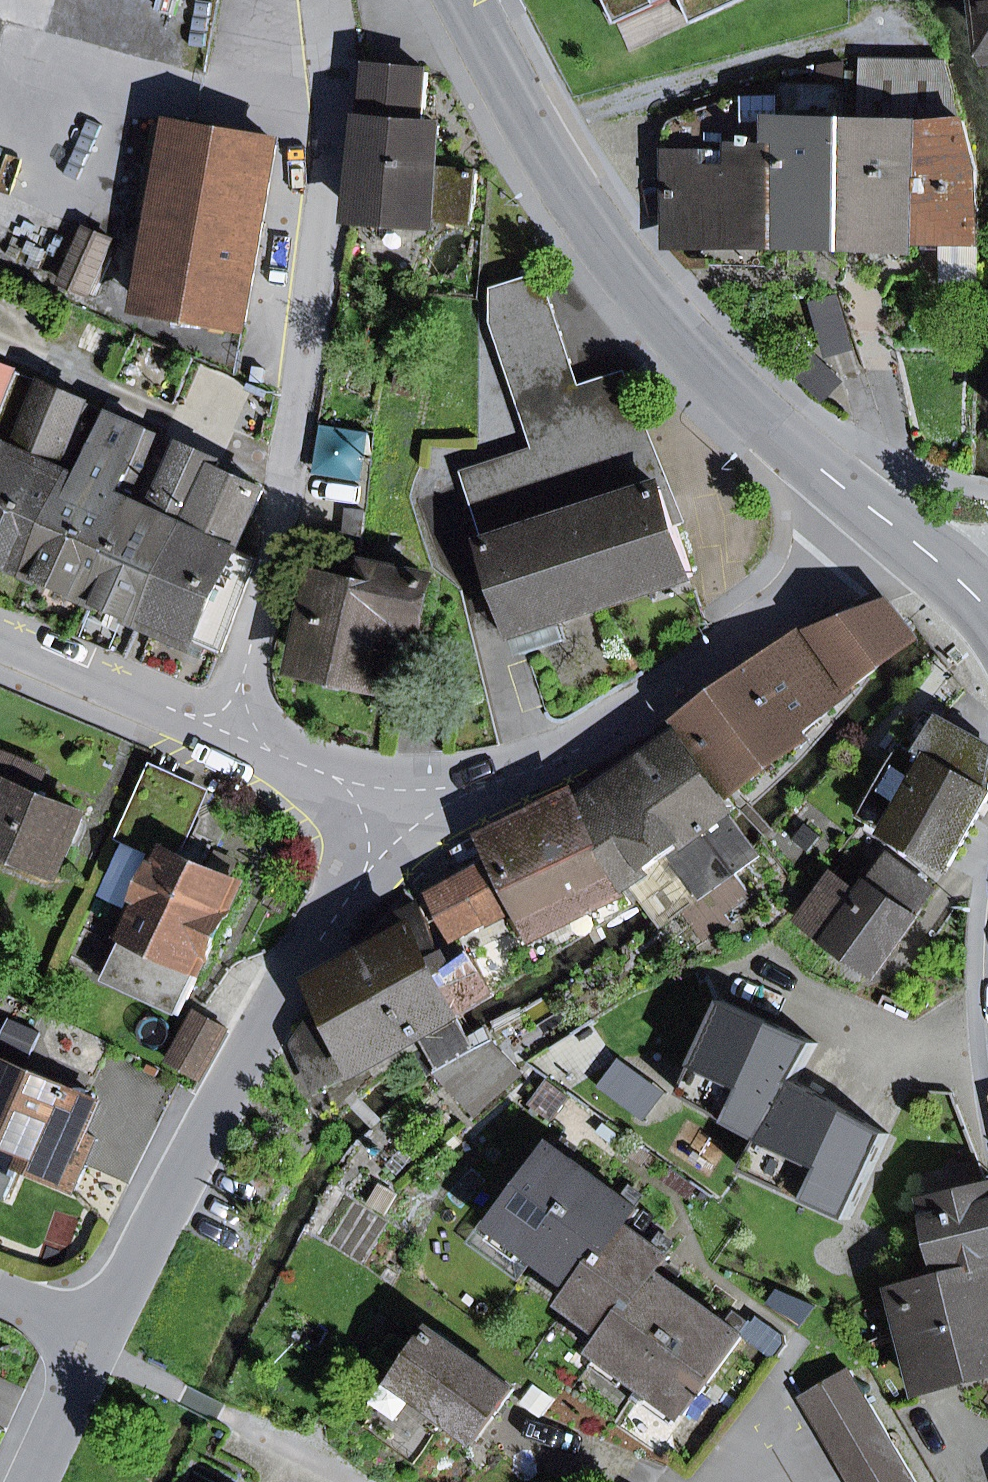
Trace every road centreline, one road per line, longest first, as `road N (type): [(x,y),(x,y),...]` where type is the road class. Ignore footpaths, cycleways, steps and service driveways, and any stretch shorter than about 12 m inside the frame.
road 1 (secondary): [(464,0),(530,131),(598,232),(762,413),(879,518)]
road 2 (residential): [(427,817),(349,896),(213,1112),(99,1334)]
road 3 (residential): [(879,518),(818,585),(691,677),(533,769),(427,817)]
road 4 (residential): [(427,817),(0,634)]
road 5 (residential): [(99,1334),(32,1481)]
road 6 (secondary): [(879,518),(972,602)]

